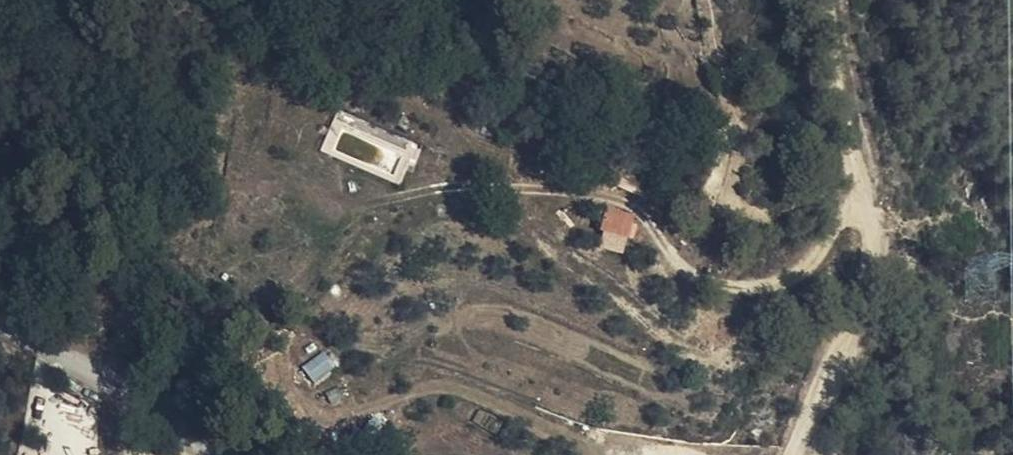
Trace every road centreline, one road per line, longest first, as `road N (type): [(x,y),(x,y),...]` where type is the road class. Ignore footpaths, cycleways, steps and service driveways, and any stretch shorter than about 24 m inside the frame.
road 1 (track): [(861,197),(793,278),(753,288),(695,277),(644,214),(617,199),(559,191),(440,187),(340,206),(291,229)]
road 2 (unclassified): [(794,454),(863,305),(876,254),(826,0)]
road 3 (unclassified): [(206,454),(123,386),(19,335),(0,318)]
road 4 (track): [(712,0),(737,132)]

